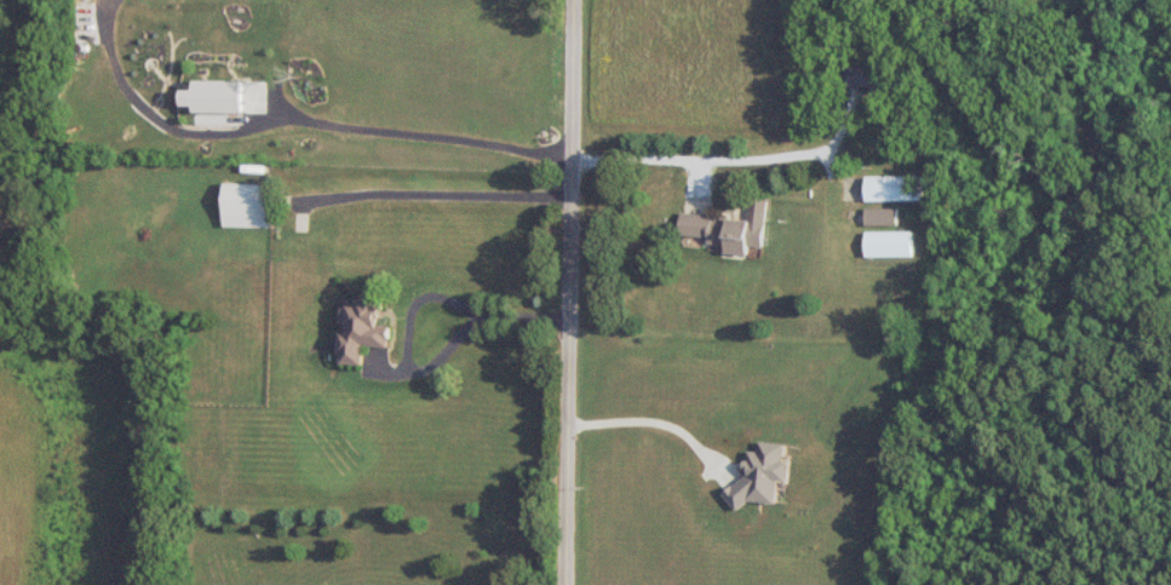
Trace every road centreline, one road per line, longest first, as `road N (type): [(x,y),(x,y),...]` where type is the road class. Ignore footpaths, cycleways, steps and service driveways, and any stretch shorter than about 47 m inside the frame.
road 1 (residential): [(574,0),(565,584)]
road 2 (residential): [(573,165),(823,151),(850,114)]
road 3 (residential): [(476,316),(442,300),(411,309),(408,368),(424,367),(476,316)]

